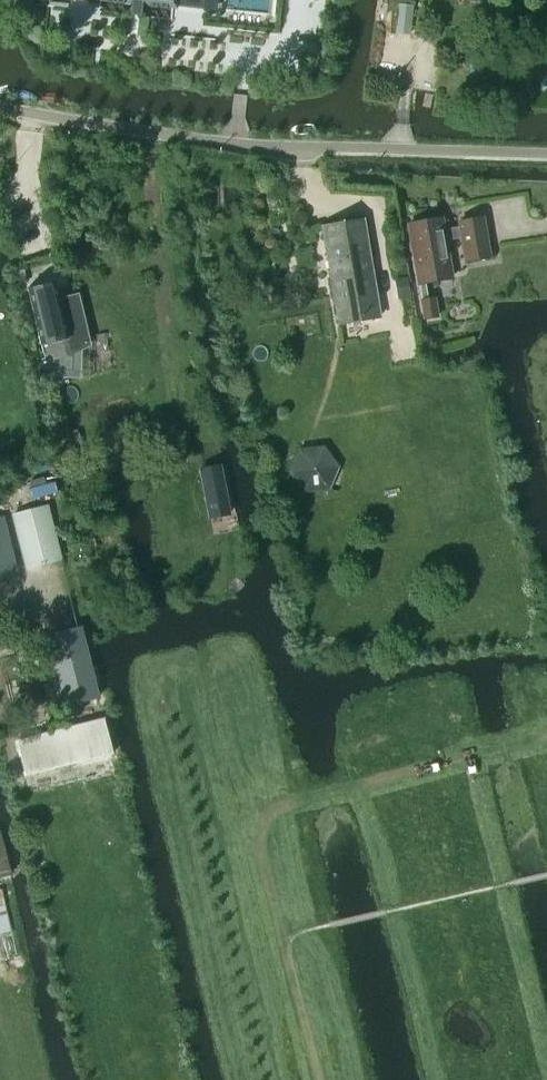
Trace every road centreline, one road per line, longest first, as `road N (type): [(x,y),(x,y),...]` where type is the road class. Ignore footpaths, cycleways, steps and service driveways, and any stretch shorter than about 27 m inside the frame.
road 1 (residential): [(0,107),(235,141),(546,154)]

